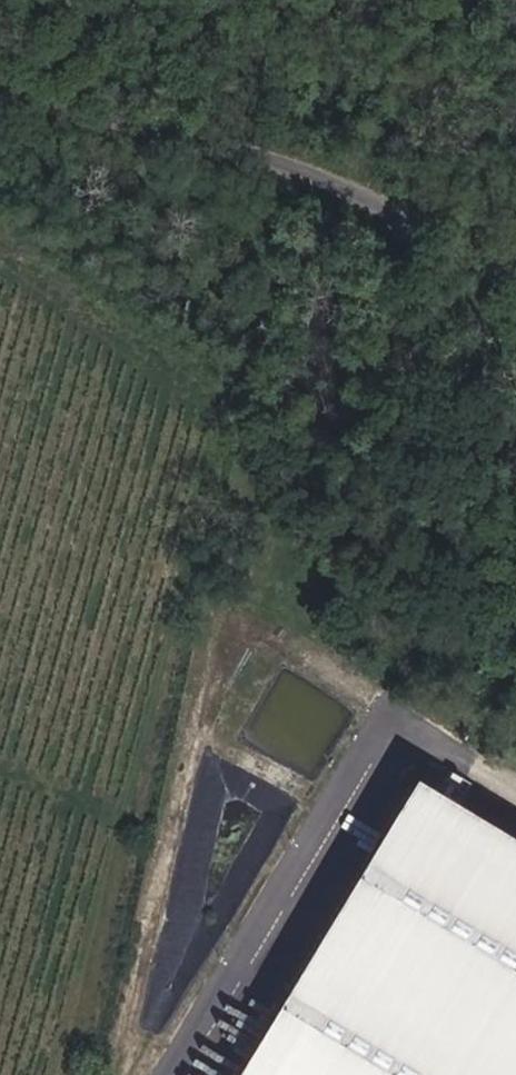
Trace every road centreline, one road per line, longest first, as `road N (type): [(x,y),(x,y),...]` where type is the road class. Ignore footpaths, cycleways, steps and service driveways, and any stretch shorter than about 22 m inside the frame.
road 1 (unclassified): [(0,93),(280,164),(413,223),(515,287)]

